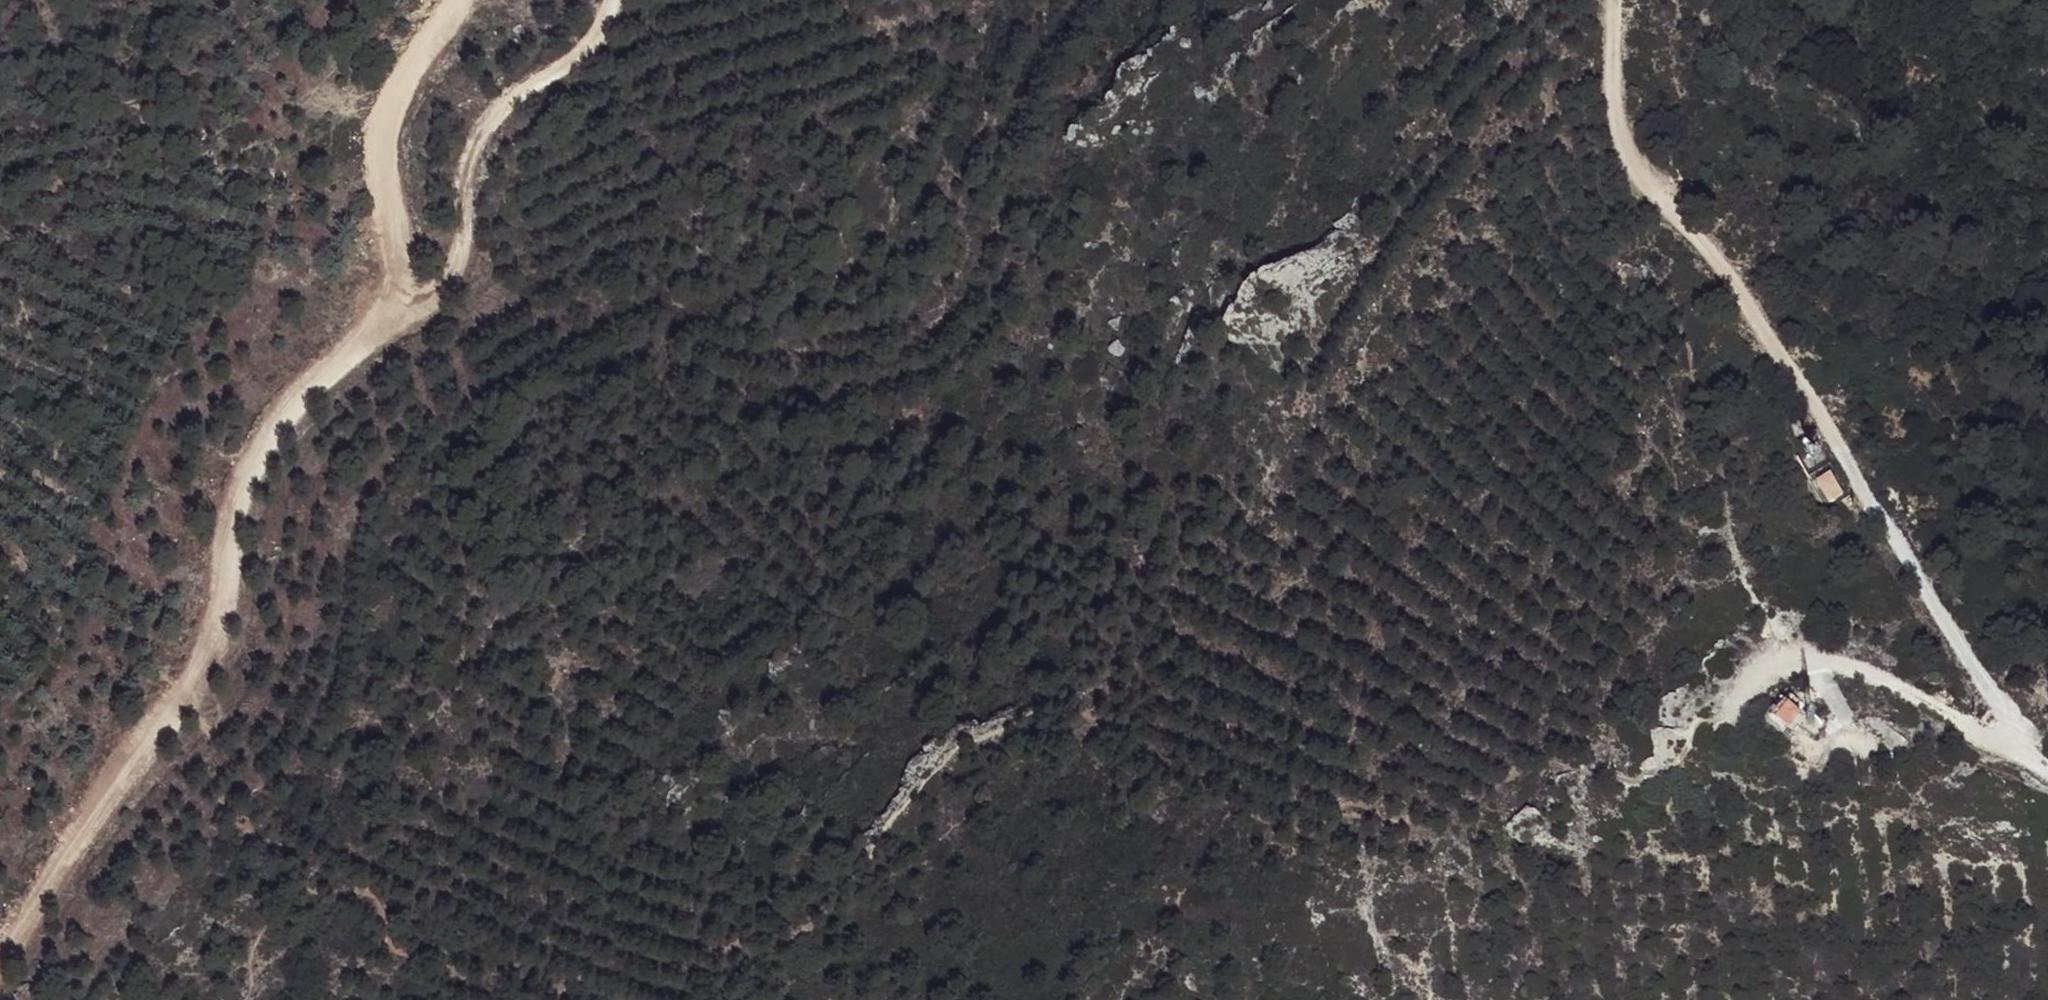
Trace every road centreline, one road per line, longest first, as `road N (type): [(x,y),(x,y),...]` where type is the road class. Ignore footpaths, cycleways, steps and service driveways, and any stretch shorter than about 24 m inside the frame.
road 1 (track): [(0,971),(204,691),(240,592),(237,490),(301,402),(394,306),(389,141),(409,88),(461,0)]
road 2 (track): [(2047,770),(1885,681),(1821,659),(1769,666),(1738,706)]

